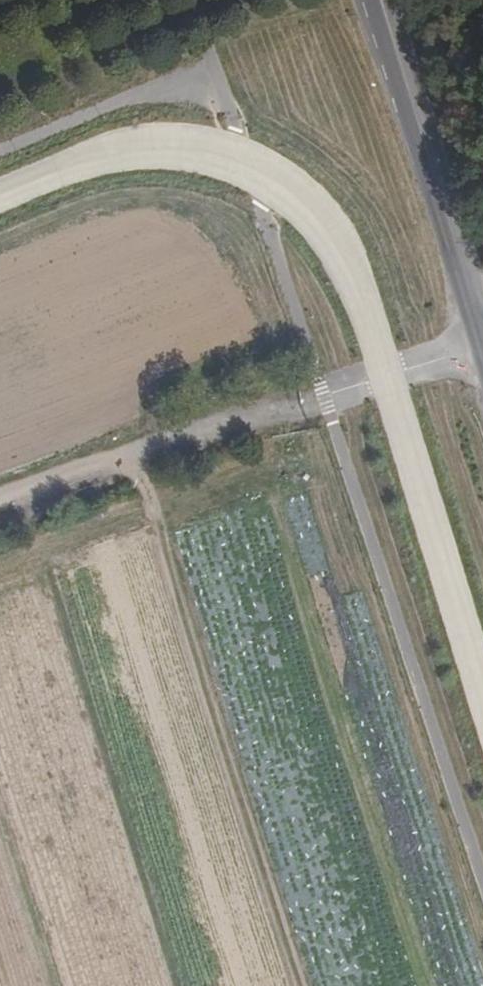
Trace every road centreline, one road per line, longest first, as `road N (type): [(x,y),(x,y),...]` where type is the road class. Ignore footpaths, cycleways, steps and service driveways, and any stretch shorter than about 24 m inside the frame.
road 1 (primary): [(482,331),(382,0)]

